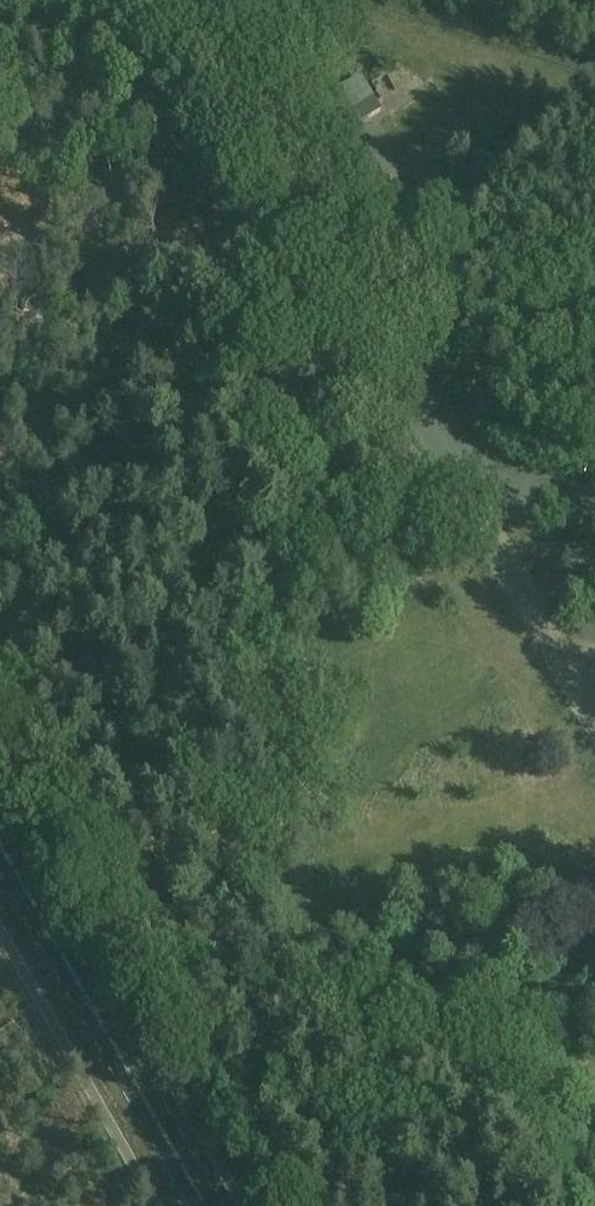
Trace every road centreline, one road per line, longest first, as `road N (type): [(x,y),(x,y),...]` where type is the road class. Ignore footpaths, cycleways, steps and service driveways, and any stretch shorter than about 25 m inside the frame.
road 1 (unclassified): [(594,715),(180,0)]
road 2 (primary): [(207,1205),(0,841)]

